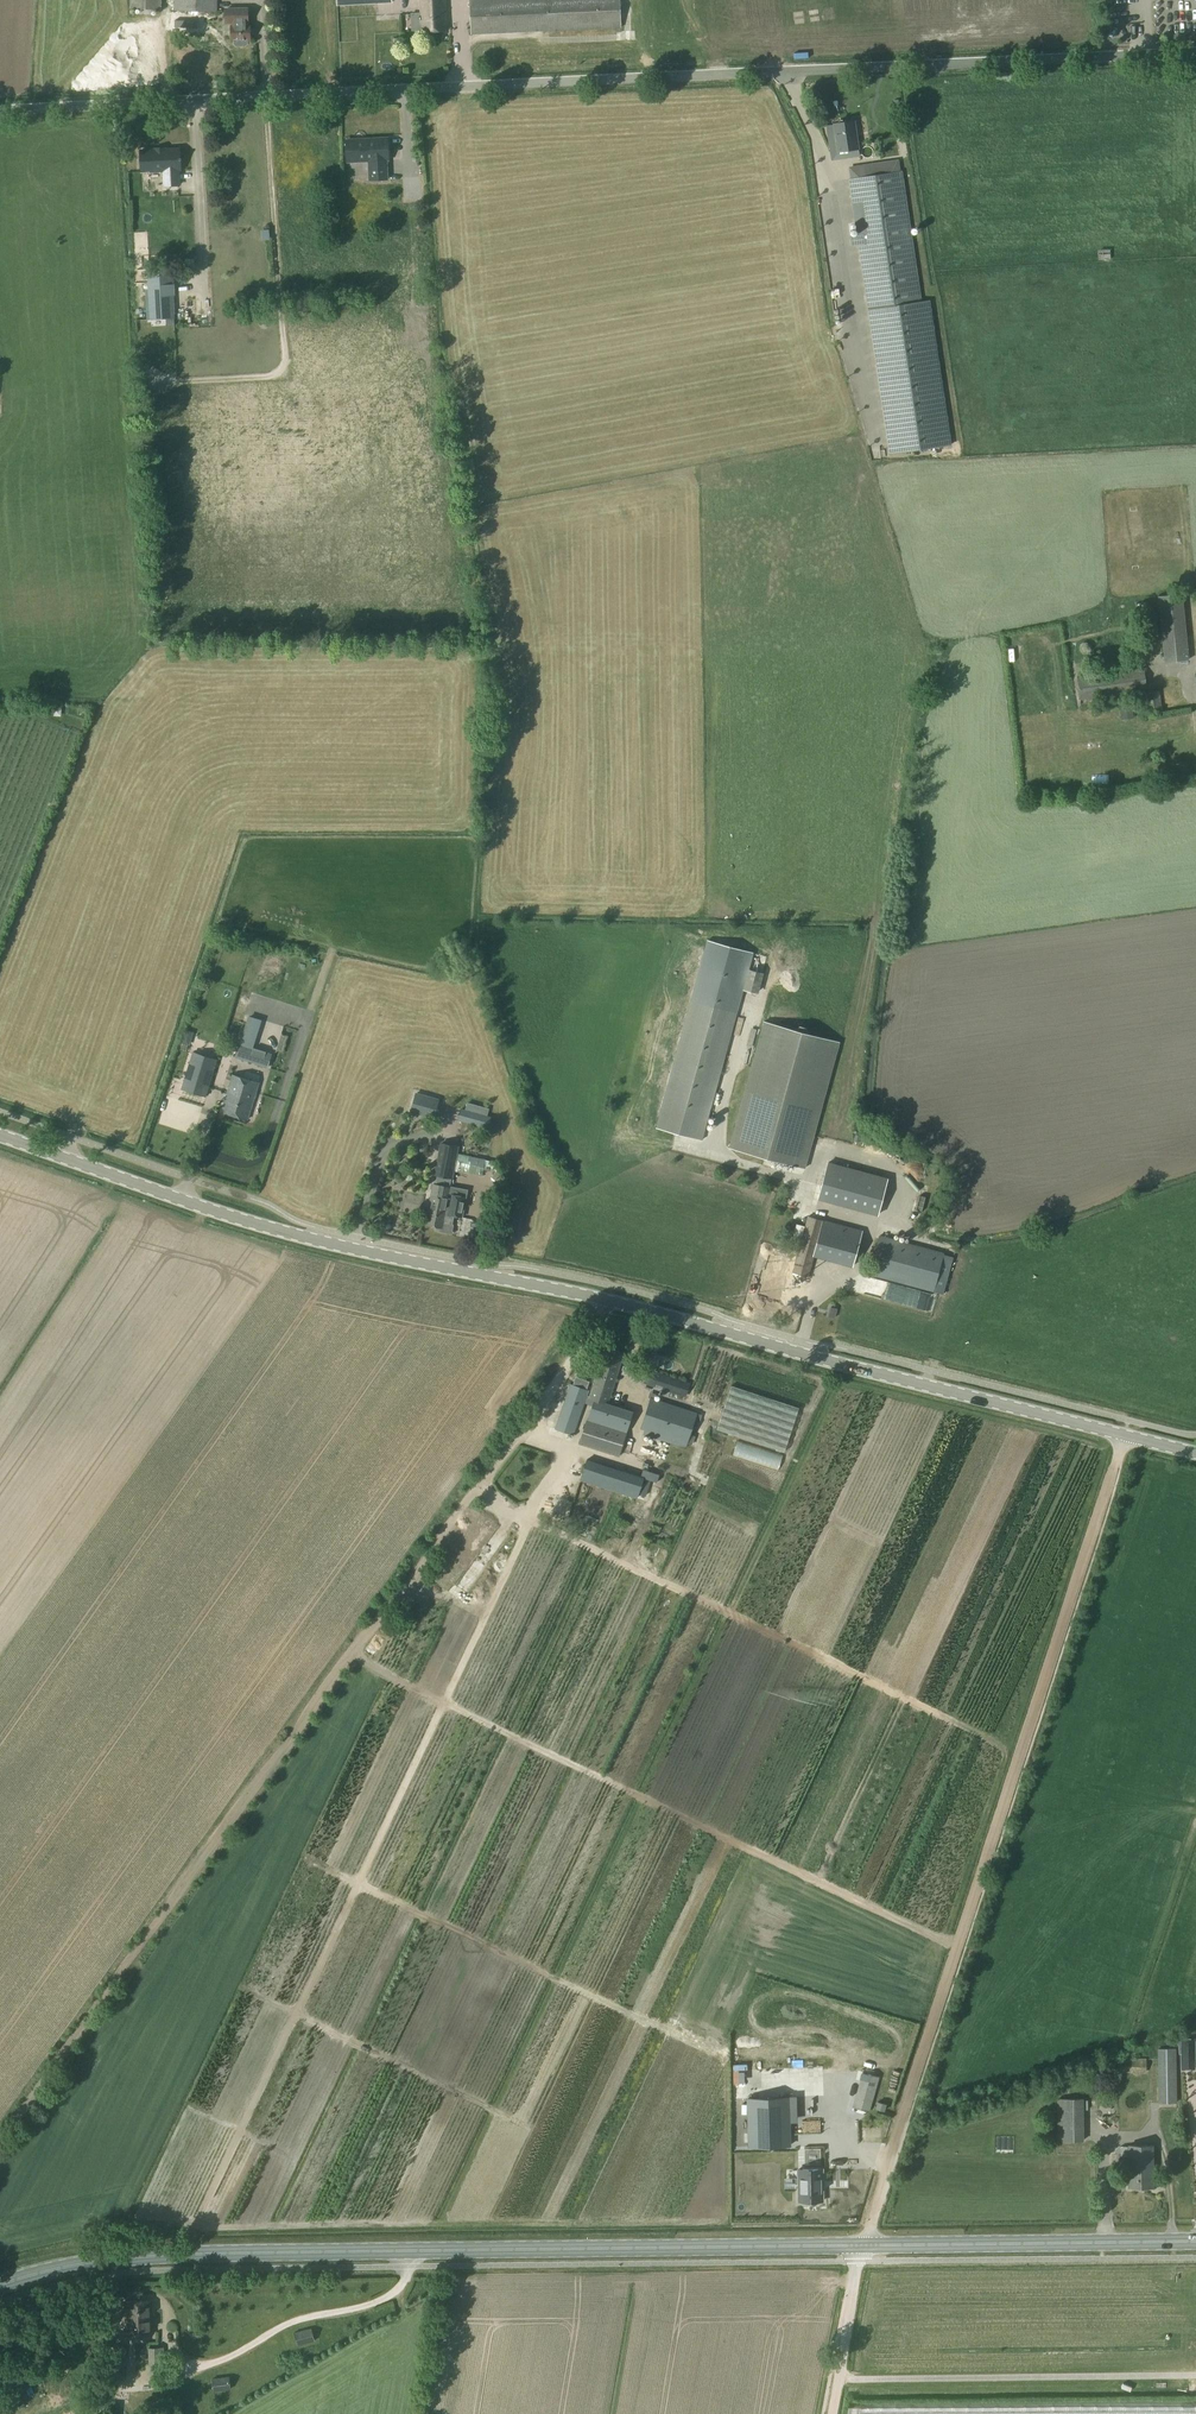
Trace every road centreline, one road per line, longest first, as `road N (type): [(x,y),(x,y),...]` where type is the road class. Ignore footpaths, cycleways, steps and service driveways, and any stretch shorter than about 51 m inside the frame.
road 1 (secondary): [(1195,1454),(635,1306),(268,1227),(0,1135)]
road 2 (primary): [(0,2285),(155,2255),(1195,2243)]
road 3 (unclassified): [(1195,52),(0,111)]
road 4 (track): [(608,1301),(0,2140)]
road 5 (track): [(1123,1434),(863,2245)]
road 6 (track): [(834,2413),(863,2245)]

